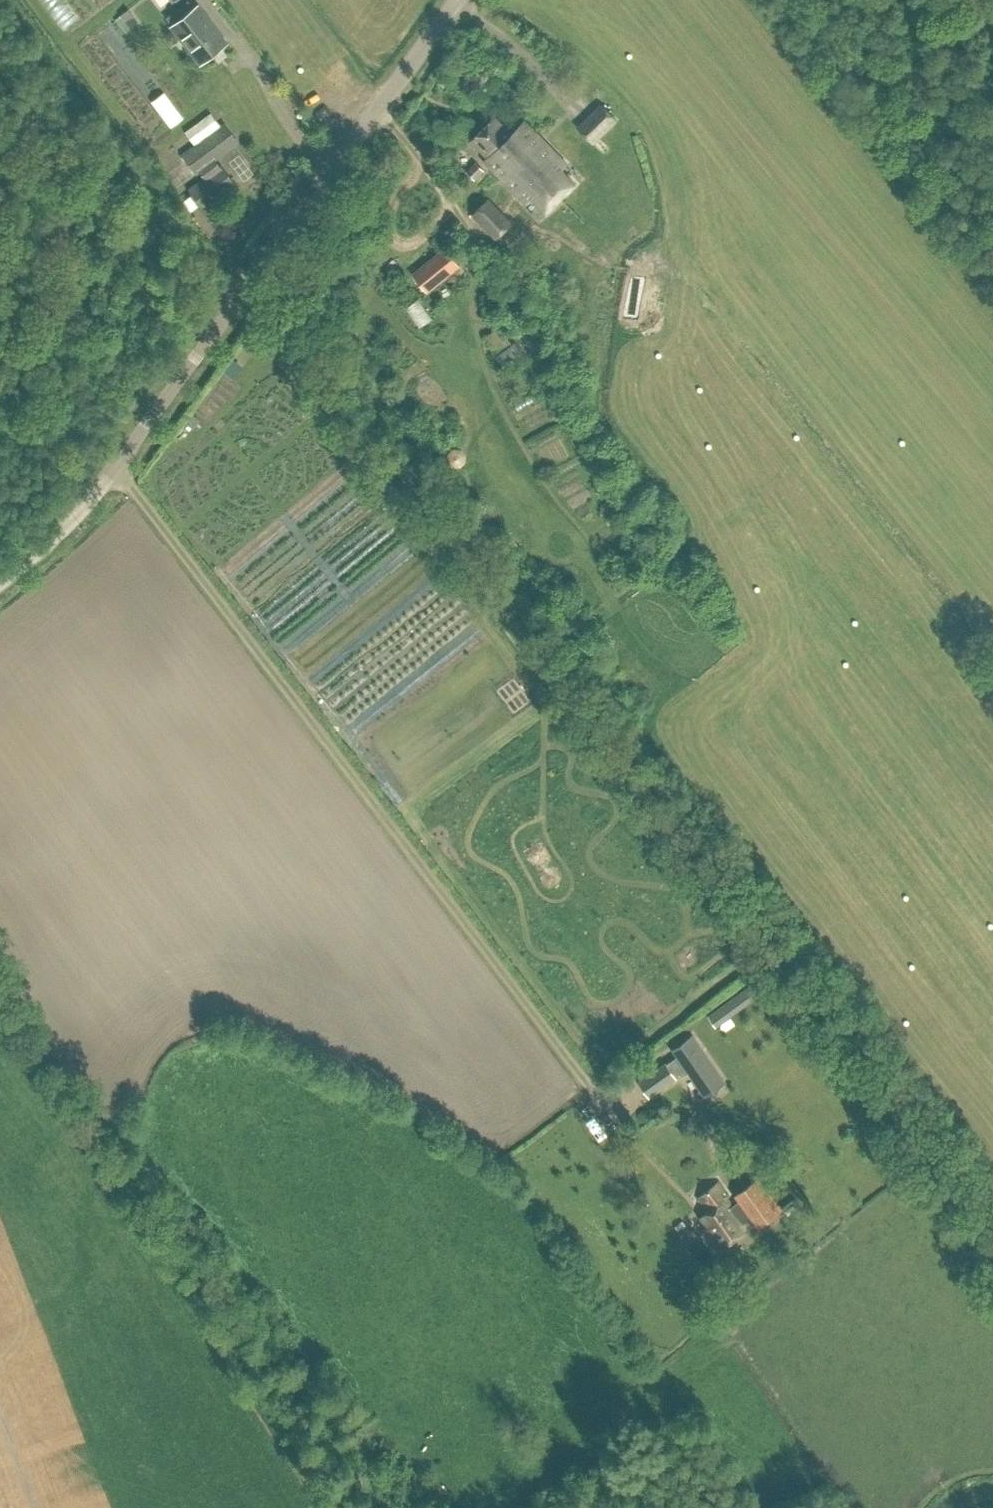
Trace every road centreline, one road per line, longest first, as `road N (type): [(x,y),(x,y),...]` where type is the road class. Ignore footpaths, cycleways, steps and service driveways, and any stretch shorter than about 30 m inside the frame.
road 1 (unclassified): [(0,579),(115,466),(459,0)]

